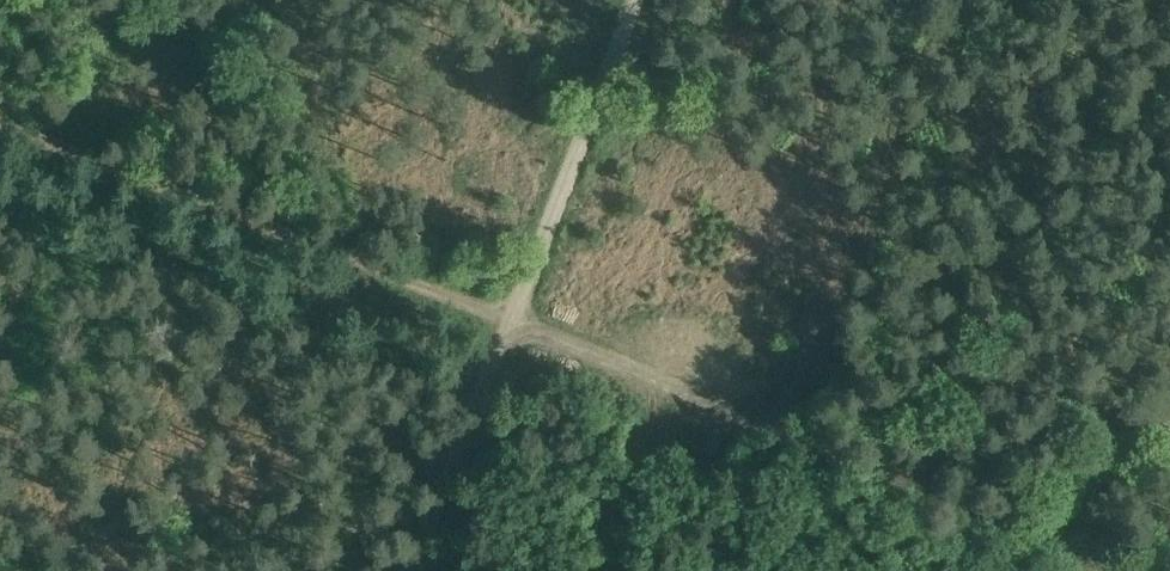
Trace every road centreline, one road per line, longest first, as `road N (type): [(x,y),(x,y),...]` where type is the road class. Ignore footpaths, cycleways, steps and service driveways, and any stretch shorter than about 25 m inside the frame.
road 1 (track): [(513,322),(1146,570)]
road 2 (track): [(0,120),(513,322)]
road 3 (track): [(513,322),(639,0)]
road 4 (track): [(416,570),(513,322)]

